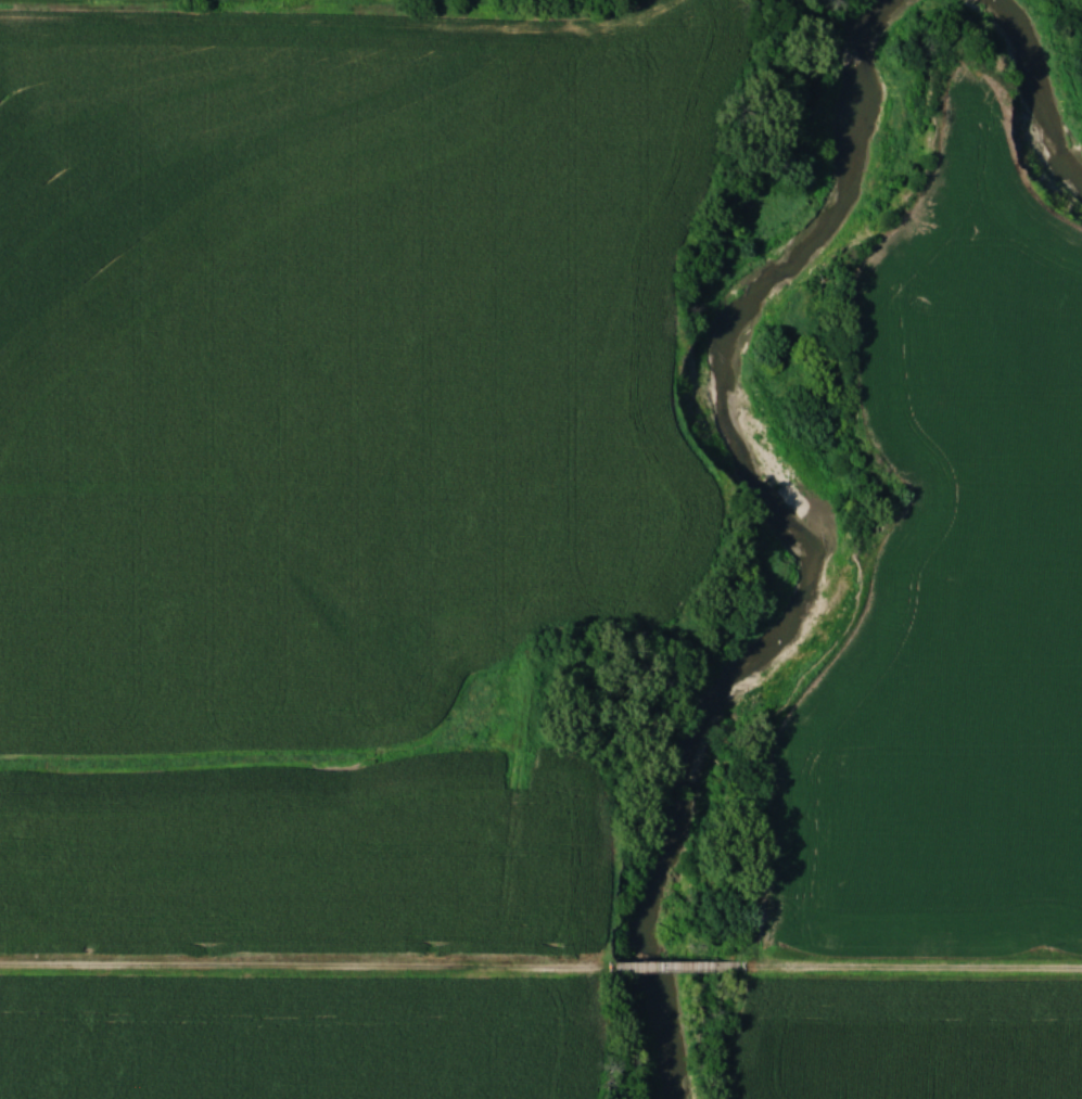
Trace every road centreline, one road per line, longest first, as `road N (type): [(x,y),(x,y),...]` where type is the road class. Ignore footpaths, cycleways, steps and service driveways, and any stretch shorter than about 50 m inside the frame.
road 1 (residential): [(598,967),(0,969)]
road 2 (residential): [(1081,967),(753,966)]

